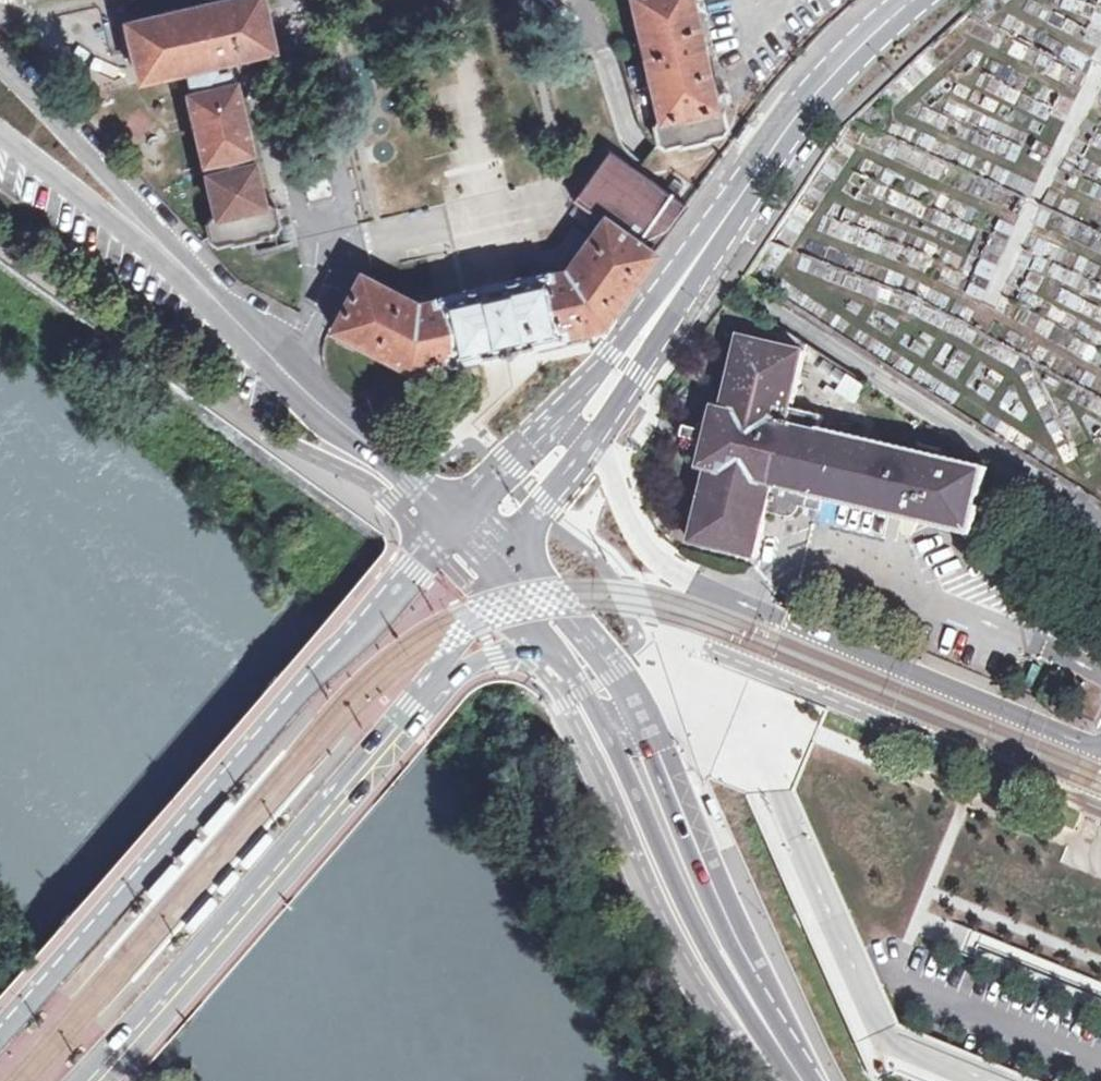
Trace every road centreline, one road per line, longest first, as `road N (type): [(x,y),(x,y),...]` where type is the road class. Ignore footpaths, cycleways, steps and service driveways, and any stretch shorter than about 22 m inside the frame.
road 1 (tertiary): [(460,520),(412,564),(0,1030)]
road 2 (unclassified): [(1100,749),(664,562),(631,516),(596,441)]
road 3 (tertiary): [(763,1022),(737,941),(643,720),(591,643),(509,567)]
road 4 (tertiary): [(85,1080),(424,684)]
road 5 (tertiary): [(558,656),(603,722),(706,951),(763,1022)]
road 6 (tertiary): [(654,310),(812,97),(914,0)]
road 7 (tertiary): [(225,311),(136,201),(0,66)]
road 8 (tertiary): [(225,311),(325,409),(460,520)]
road 9 (tertiary): [(0,127),(225,311)]
road 10 (tertiary): [(509,567),(596,441)]
road 11 (tertiary): [(596,441),(655,343),(654,310)]
road 12 (tertiary): [(559,412),(460,520)]
road 13 (tertiary): [(424,684),(509,567)]
road 14 (tertiary): [(424,684),(495,655),(558,656)]
road 15 (tertiary): [(654,310),(559,412)]

